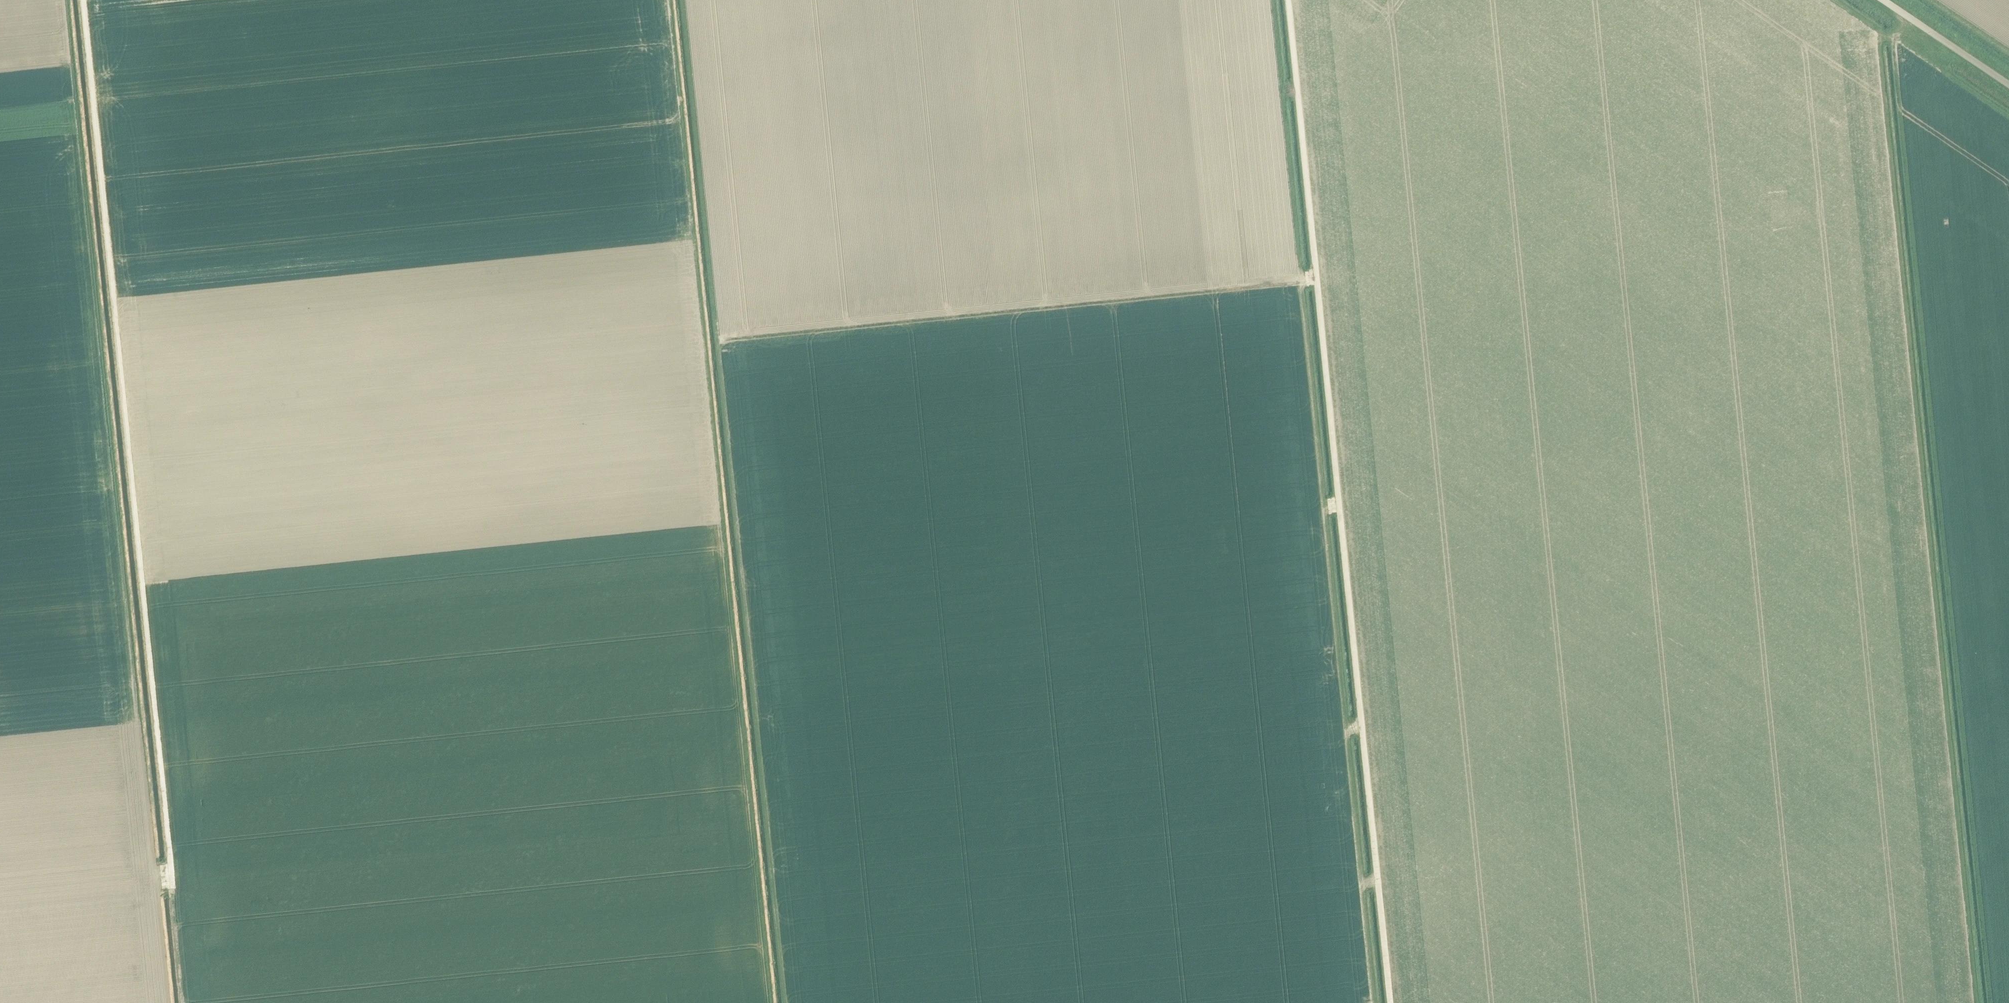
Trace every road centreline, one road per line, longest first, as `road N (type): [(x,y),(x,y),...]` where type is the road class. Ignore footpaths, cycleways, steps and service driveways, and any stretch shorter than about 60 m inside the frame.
road 1 (unclassified): [(2008,85),(1883,0)]

